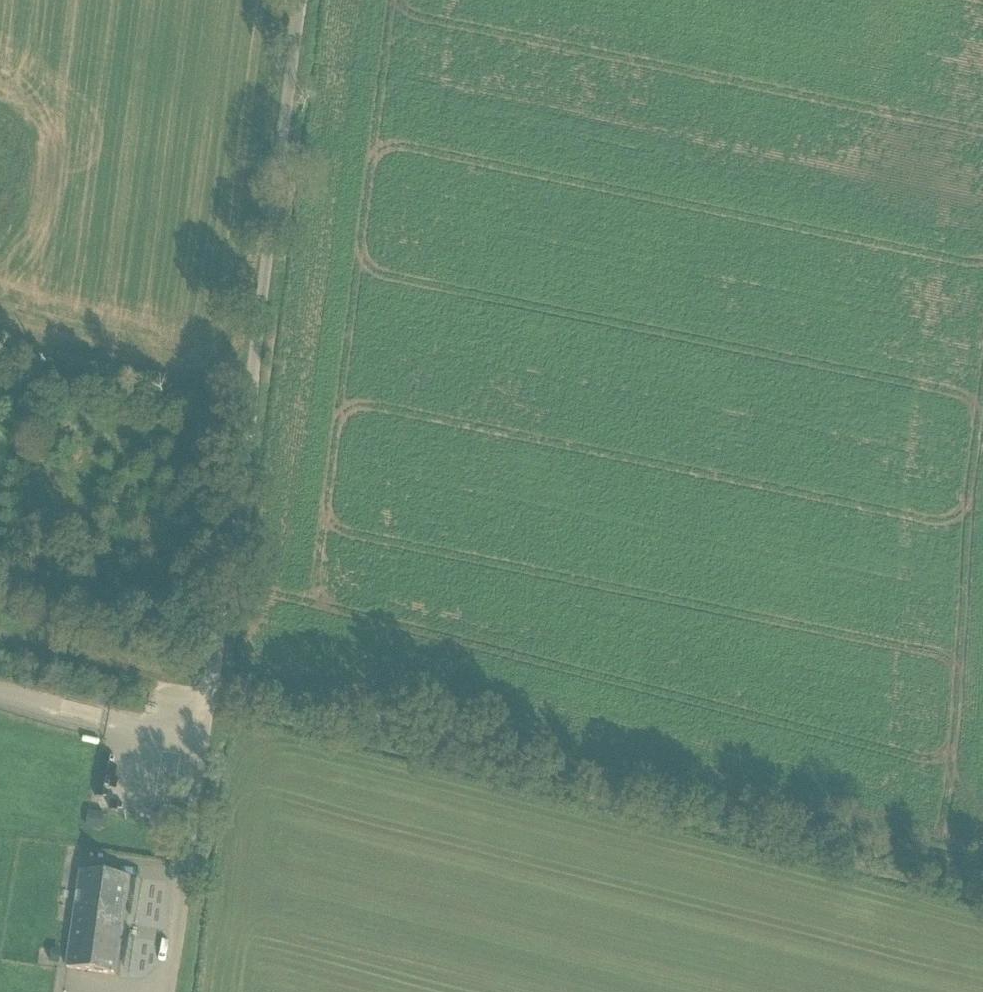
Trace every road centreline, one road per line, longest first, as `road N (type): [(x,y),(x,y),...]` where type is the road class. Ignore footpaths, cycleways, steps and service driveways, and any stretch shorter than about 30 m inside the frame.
road 1 (track): [(0,628),(982,882)]
road 2 (unclassified): [(173,983),(302,0)]

